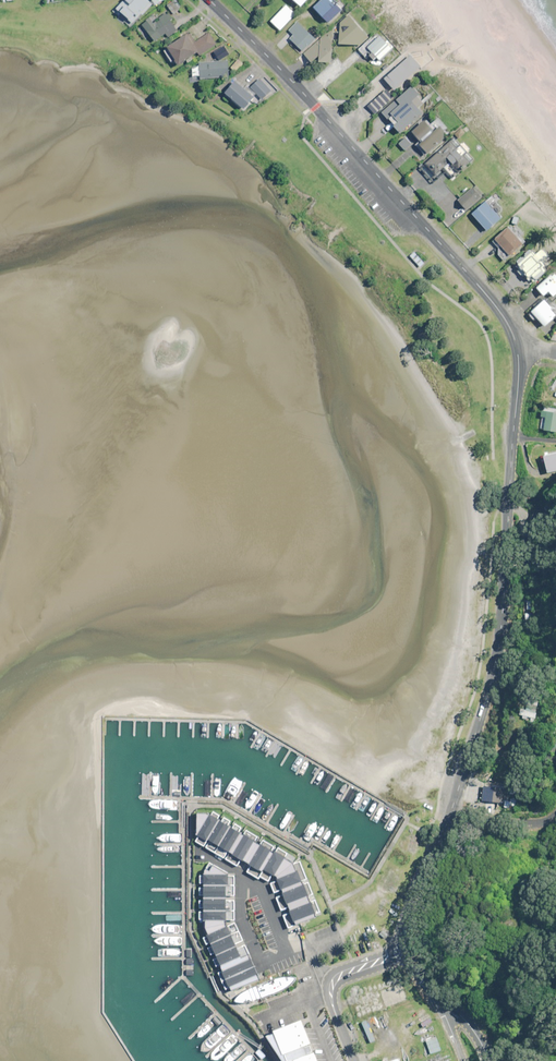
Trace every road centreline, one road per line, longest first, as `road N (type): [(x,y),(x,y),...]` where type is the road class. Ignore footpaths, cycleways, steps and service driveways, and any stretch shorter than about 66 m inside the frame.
road 1 (tertiary): [(450,817),(501,630),(517,350)]
road 2 (tertiary): [(517,350),(478,284),(207,0)]
road 3 (unclassified): [(353,1060),(332,1007),(334,982),(392,958)]
road 4 (tertiary): [(404,942),(450,817)]

